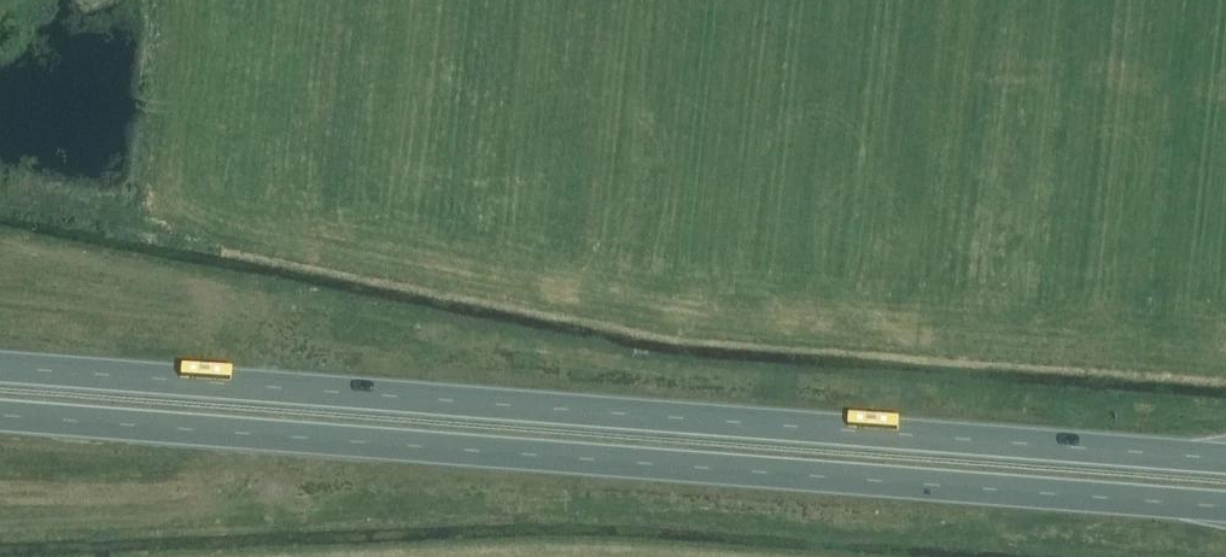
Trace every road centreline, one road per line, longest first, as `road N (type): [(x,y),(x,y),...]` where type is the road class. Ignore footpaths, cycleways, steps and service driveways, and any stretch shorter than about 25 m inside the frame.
road 1 (trunk): [(1225,458),(0,367)]
road 2 (trunk): [(0,415),(1225,506)]

